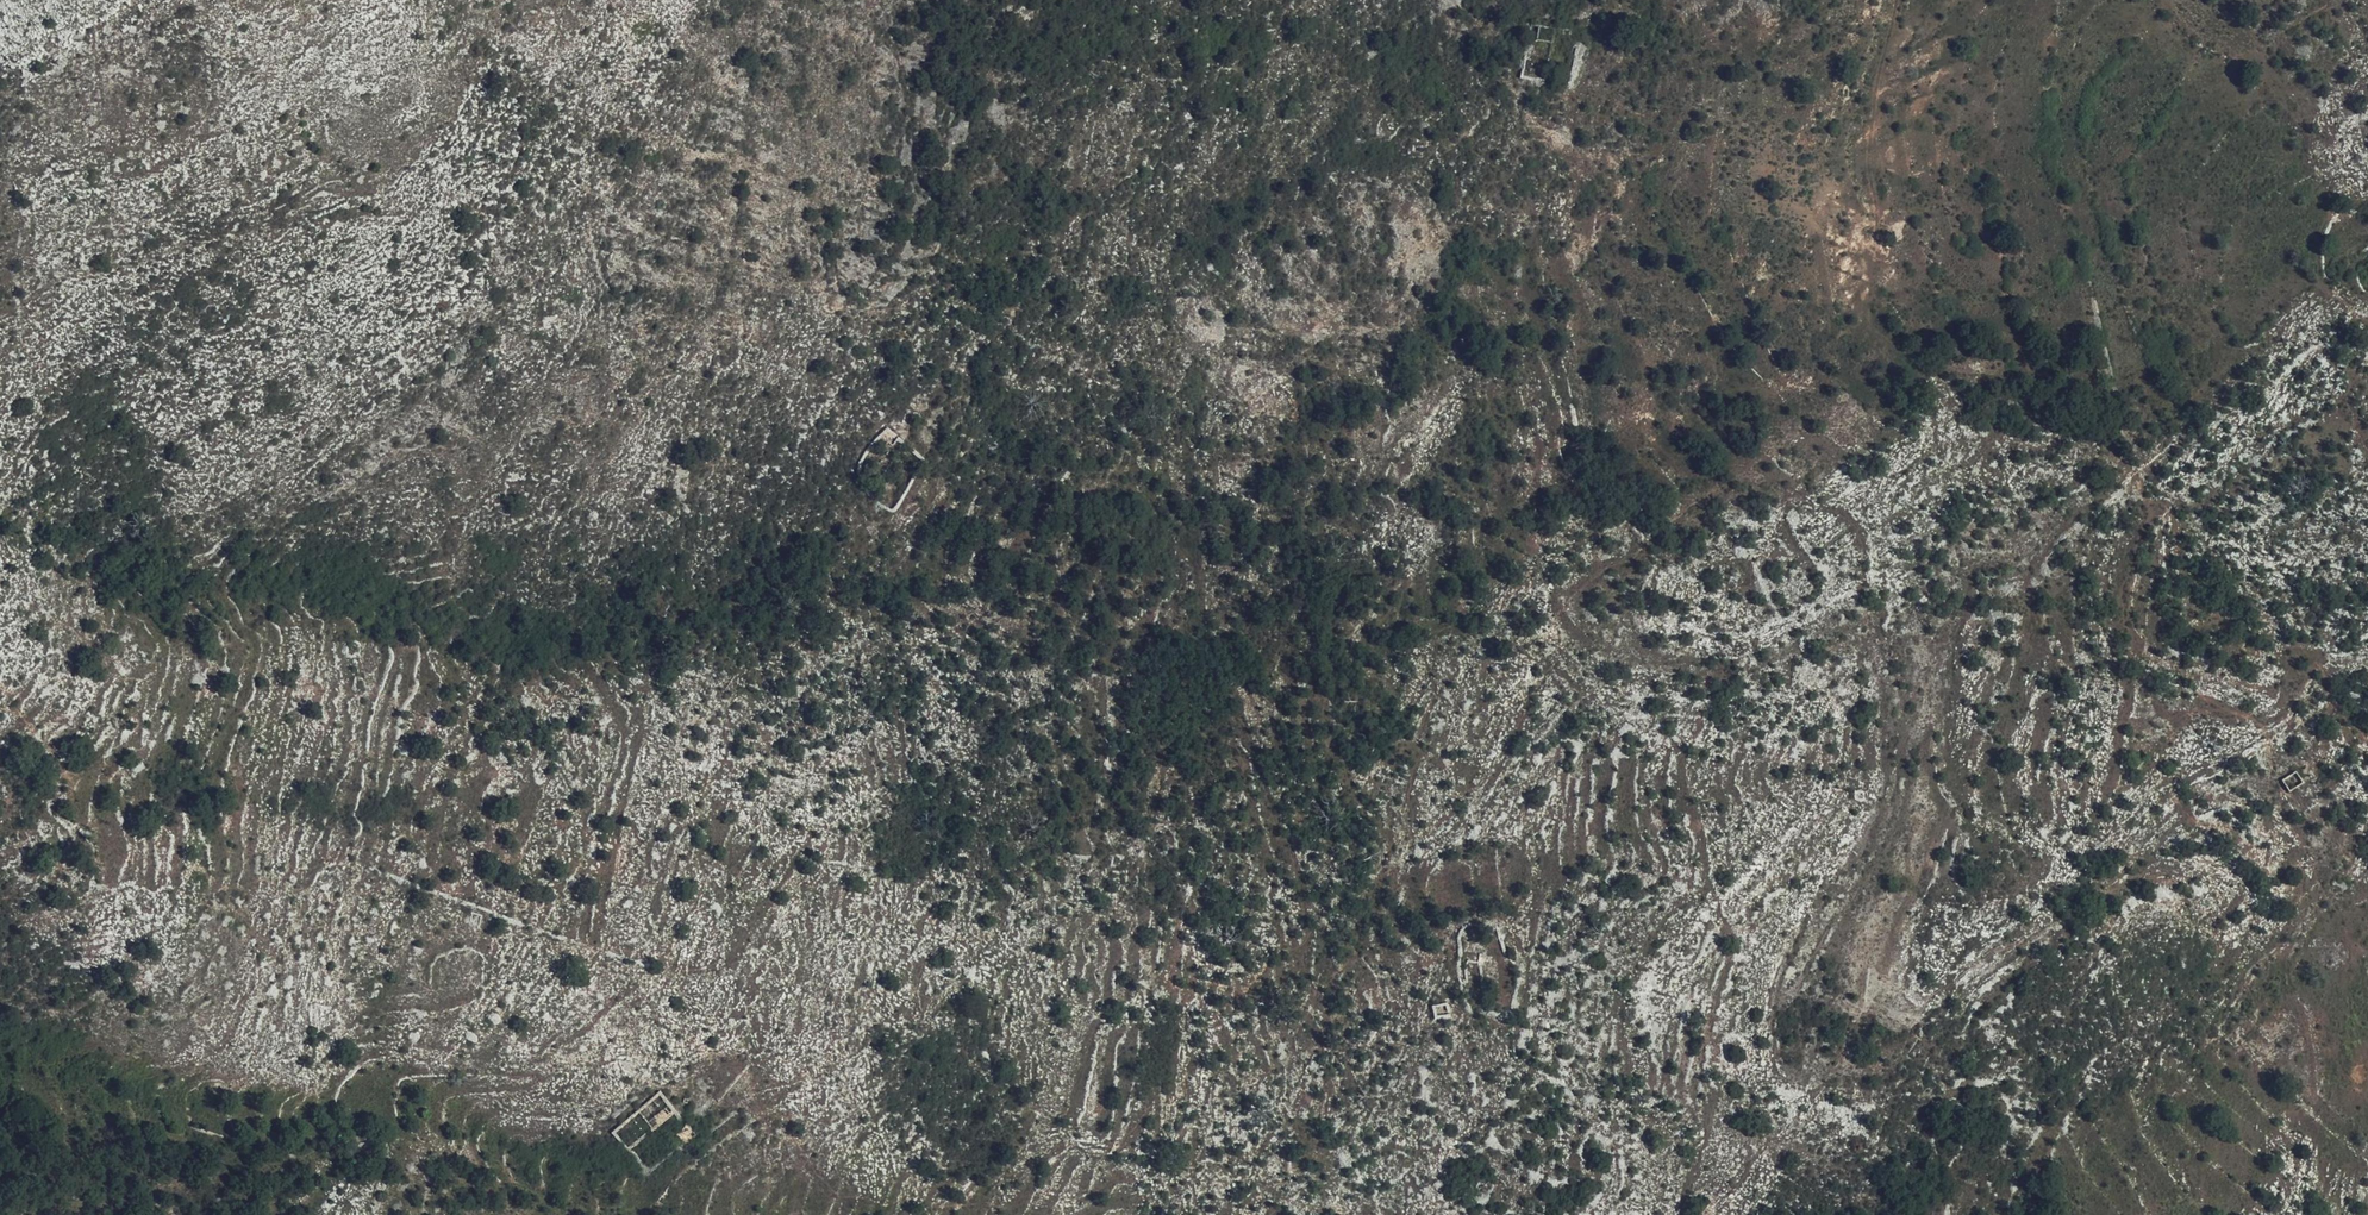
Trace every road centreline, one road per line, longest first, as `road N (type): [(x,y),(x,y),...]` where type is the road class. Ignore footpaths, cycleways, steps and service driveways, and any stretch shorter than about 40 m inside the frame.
road 1 (track): [(1876,218),(1868,158),(1897,0)]

